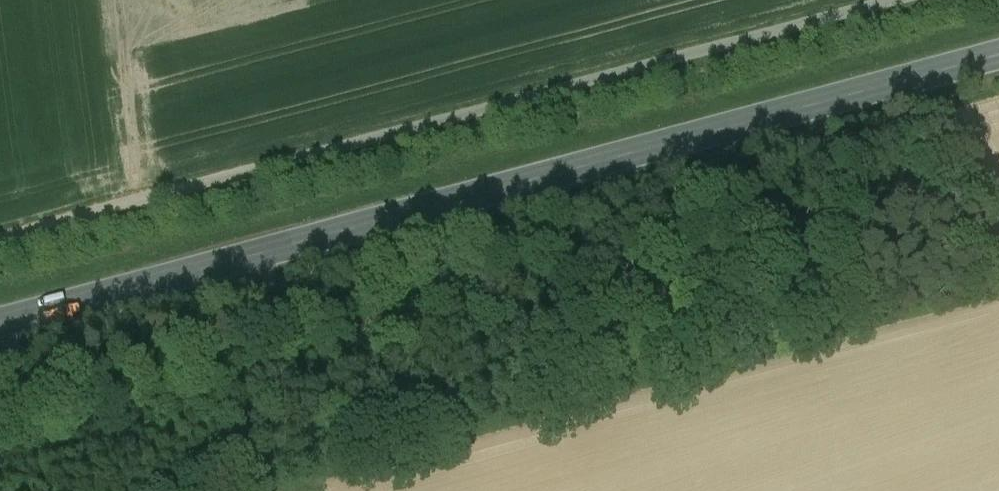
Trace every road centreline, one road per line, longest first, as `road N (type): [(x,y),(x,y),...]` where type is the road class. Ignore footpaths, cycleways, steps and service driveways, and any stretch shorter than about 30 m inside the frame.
road 1 (primary): [(998,55),(0,322)]
road 2 (track): [(914,0),(0,247)]

